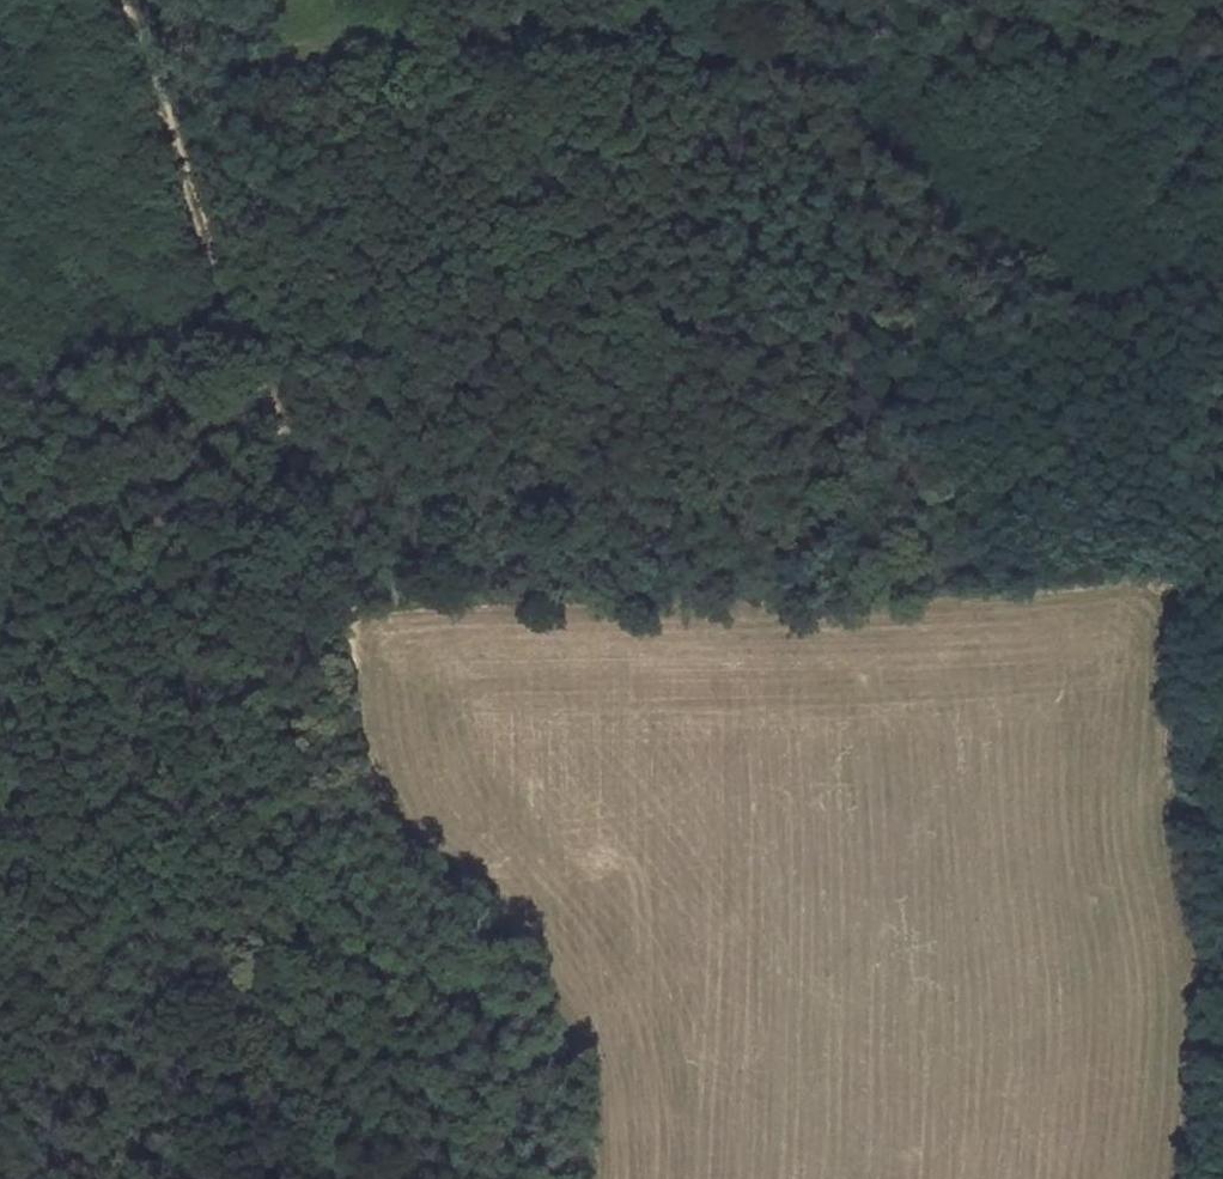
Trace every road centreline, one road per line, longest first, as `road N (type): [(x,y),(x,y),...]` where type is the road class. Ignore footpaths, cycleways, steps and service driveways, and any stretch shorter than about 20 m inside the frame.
road 1 (track): [(171,107),(238,75),(294,70),(334,79),(593,38),(780,64),(850,91),(890,142)]
road 2 (track): [(118,0),(171,107),(185,228)]

